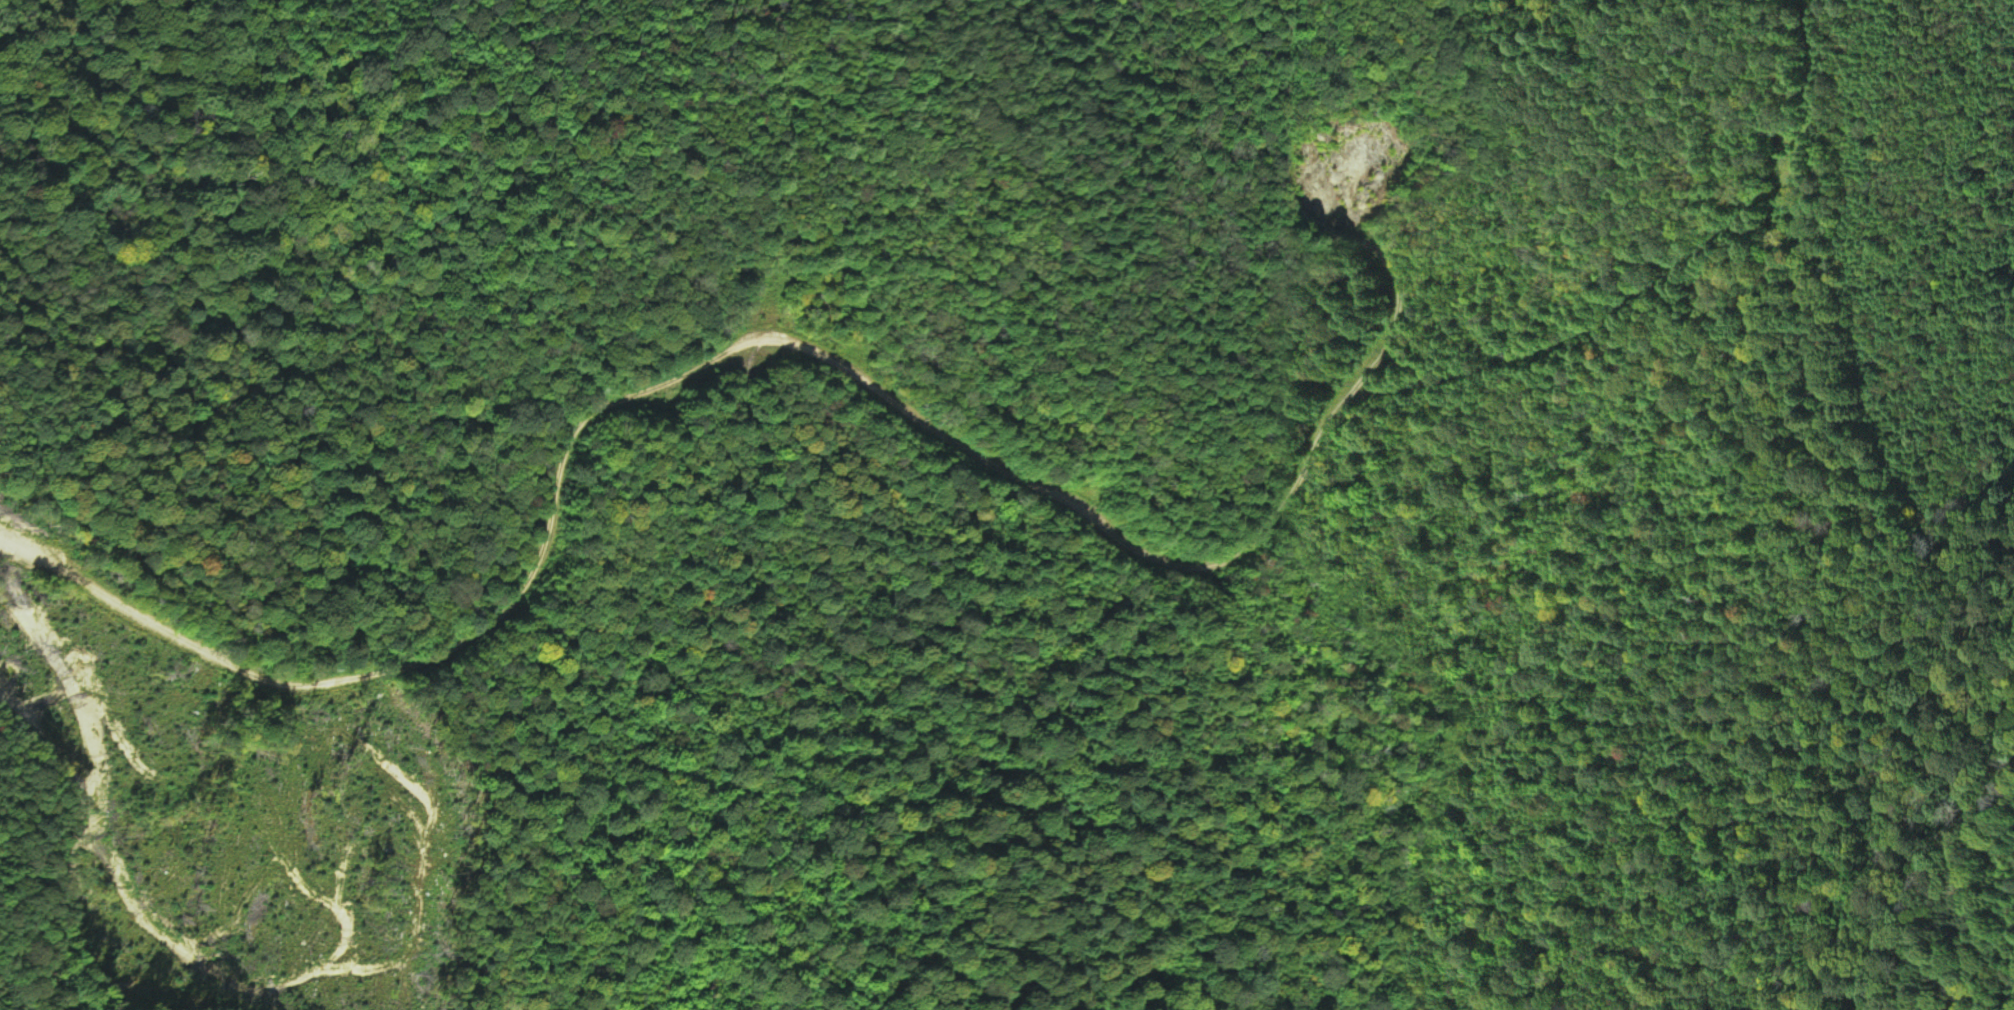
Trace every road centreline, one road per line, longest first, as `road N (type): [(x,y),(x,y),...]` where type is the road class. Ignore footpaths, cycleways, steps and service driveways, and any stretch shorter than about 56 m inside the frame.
road 1 (residential): [(1370,0),(1367,167),(1437,228),(1449,293),(1334,465),(1289,506),(1220,508),(1122,466),(1059,407),(962,336),(864,300),(761,322),(655,402),(600,519),(518,593),(341,629),(260,598),(110,485),(0,456)]
road 2 (track): [(1341,454),(1295,335),(1230,287),(1126,165),(1044,109)]

